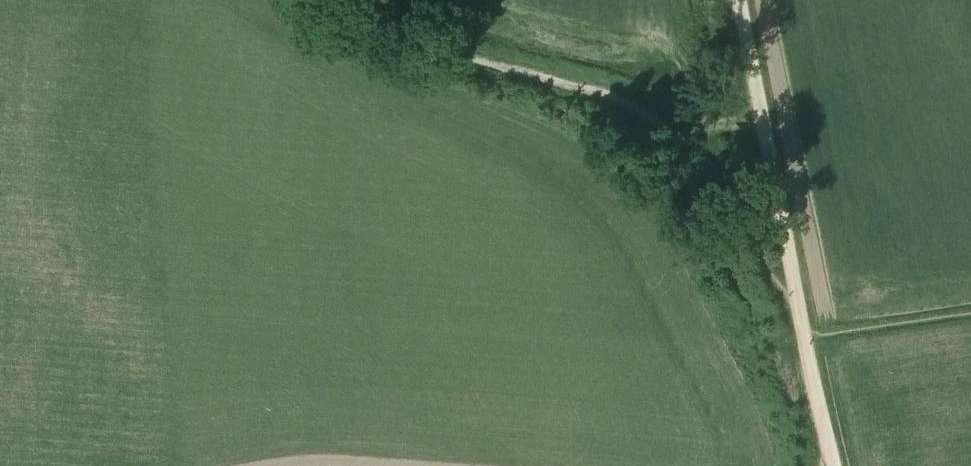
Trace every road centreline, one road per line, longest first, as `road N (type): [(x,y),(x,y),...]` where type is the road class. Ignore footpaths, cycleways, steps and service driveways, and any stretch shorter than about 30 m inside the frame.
road 1 (track): [(797,301),(762,263),(711,167),(662,125),(605,96),(440,43),(364,0)]
road 2 (track): [(805,338),(738,0)]

